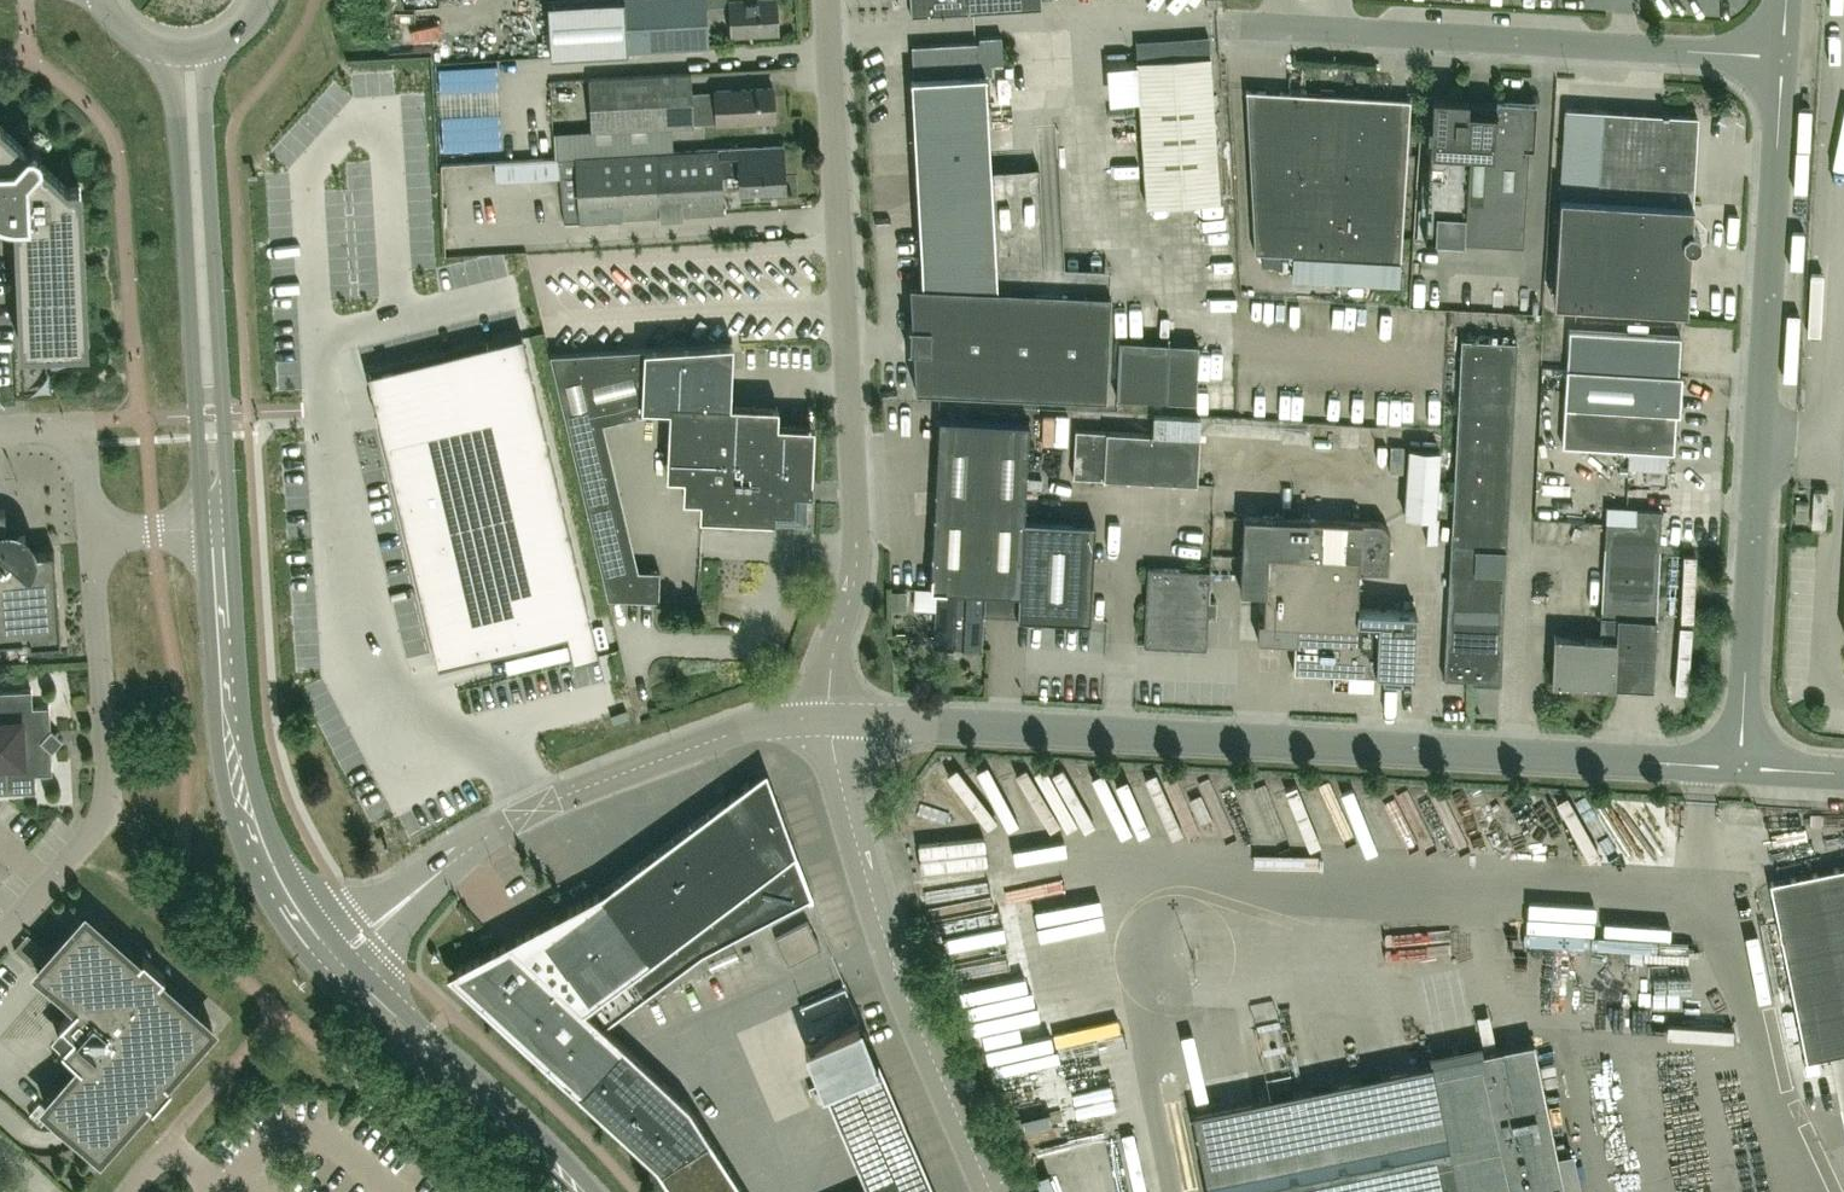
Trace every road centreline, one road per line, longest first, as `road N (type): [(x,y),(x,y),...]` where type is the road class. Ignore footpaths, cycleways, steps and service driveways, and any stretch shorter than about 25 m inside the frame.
road 1 (unclassified): [(1739,768),(833,722)]
road 2 (unclassified): [(833,722),(835,659),(858,553),(829,0)]
road 3 (unclassified): [(1739,768),(1783,57)]
road 4 (unclassified): [(334,958),(474,845),(528,813),(739,730),(833,722)]
road 5 (unclassified): [(1783,57),(1242,33)]
road 6 (unclassified): [(992,1191),(891,949),(833,722)]
road 7 (tertiary): [(166,51),(201,470),(219,529)]
road 8 (tertiary): [(219,529),(227,468),(206,48)]
road 9 (tertiary): [(334,958),(285,890),(238,776),(219,529)]
road 10 (unclassified): [(0,938),(97,826),(106,792),(95,536)]
road 11 (tertiary): [(579,1191),(334,958)]
road 12 (unclassified): [(0,432),(51,432),(80,450),(95,536)]
road 13 (unclassified): [(95,536),(219,529)]

